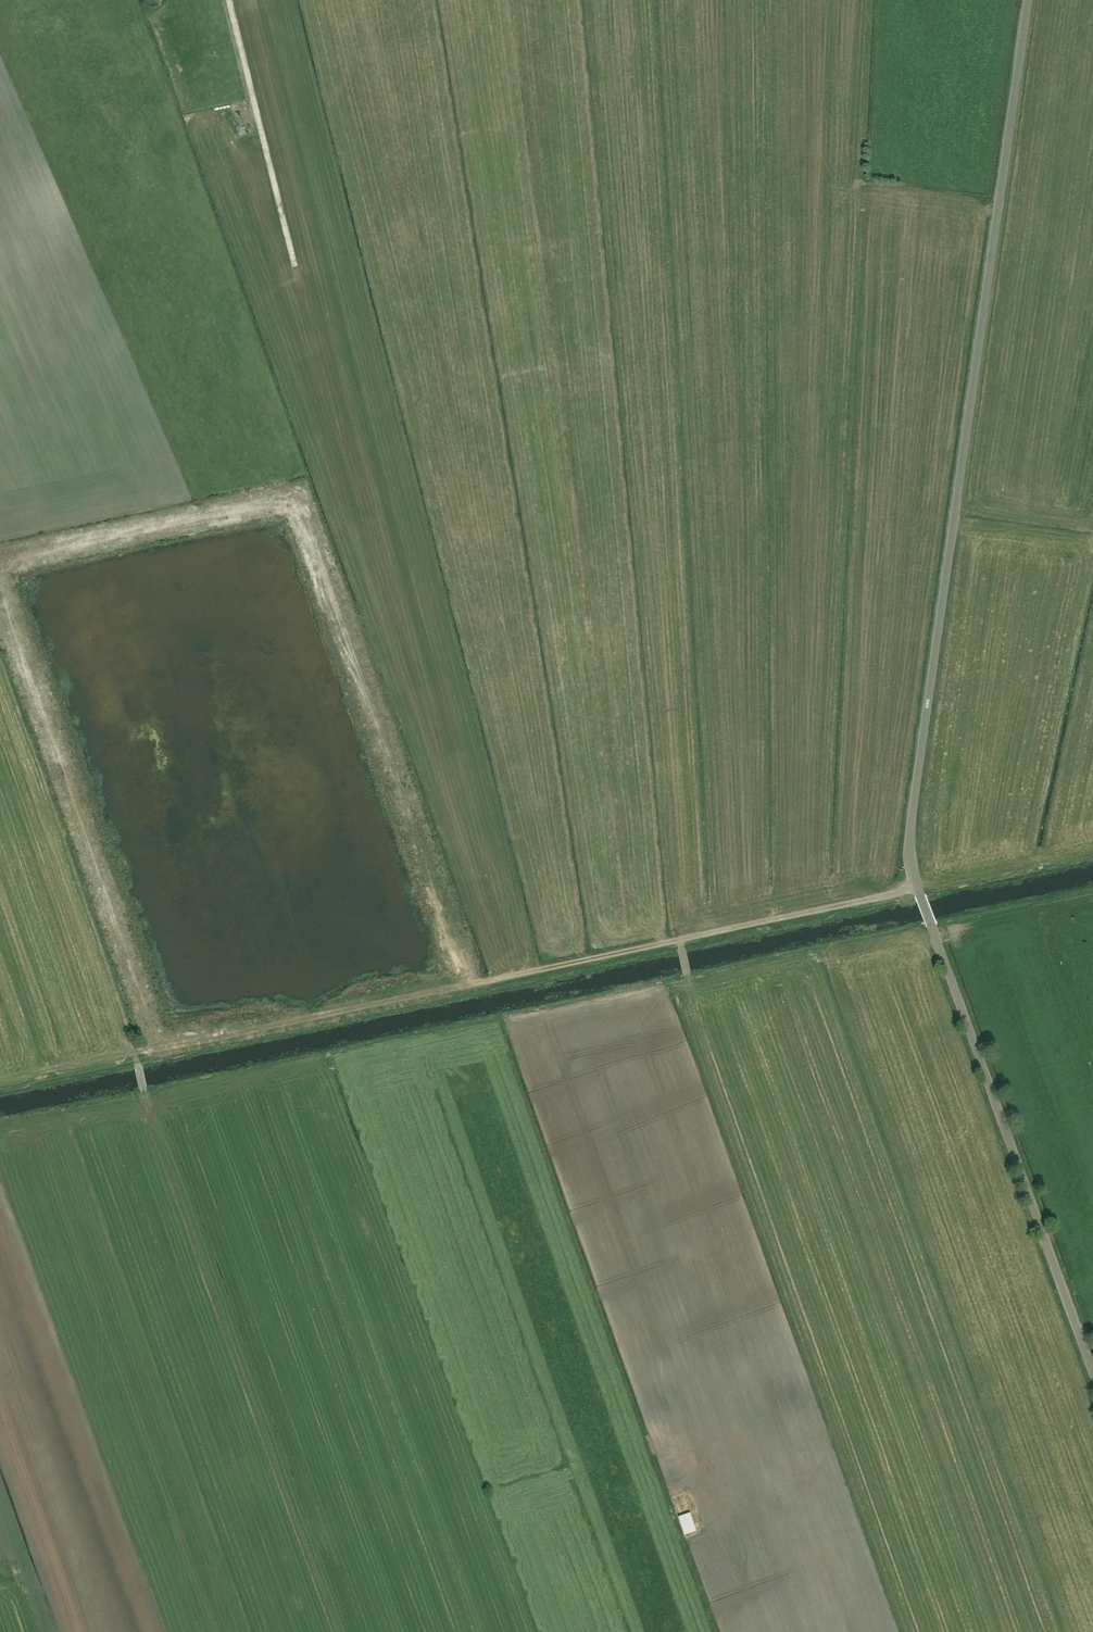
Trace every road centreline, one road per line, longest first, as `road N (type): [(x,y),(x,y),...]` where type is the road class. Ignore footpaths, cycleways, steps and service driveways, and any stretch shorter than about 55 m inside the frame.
road 1 (unclassified): [(1092,1359),(911,852),(1028,0)]
road 2 (track): [(1092,893),(934,929)]

